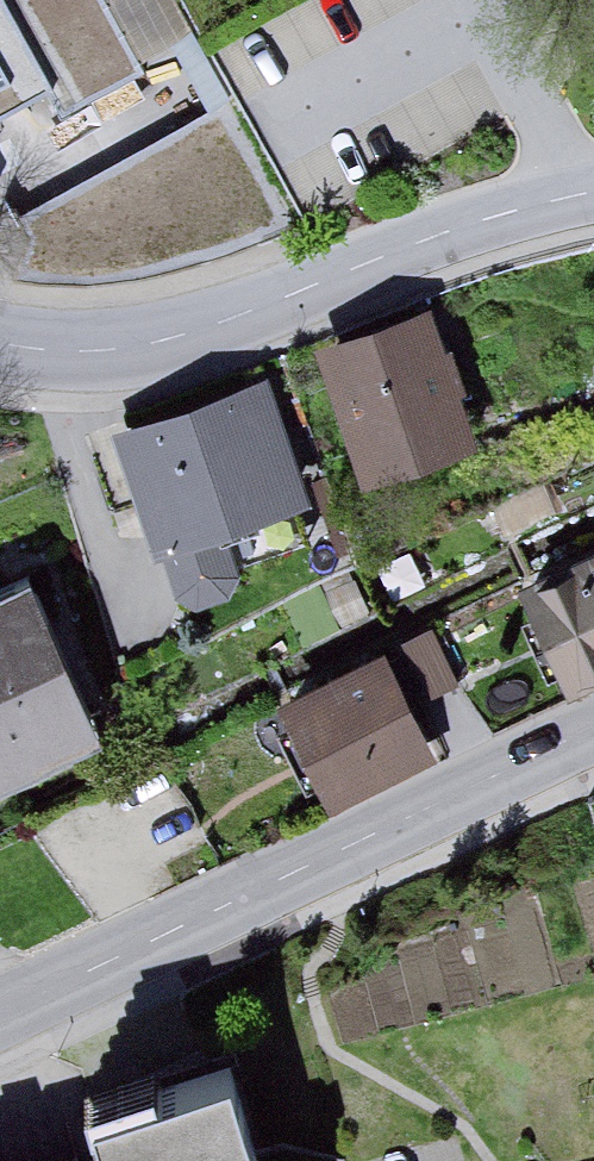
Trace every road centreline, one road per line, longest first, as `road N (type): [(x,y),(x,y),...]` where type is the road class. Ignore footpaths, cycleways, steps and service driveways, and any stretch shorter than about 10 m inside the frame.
road 1 (residential): [(0,1023),(593,742)]
road 2 (residential): [(0,338),(90,353),(273,326),(498,232),(593,209)]

